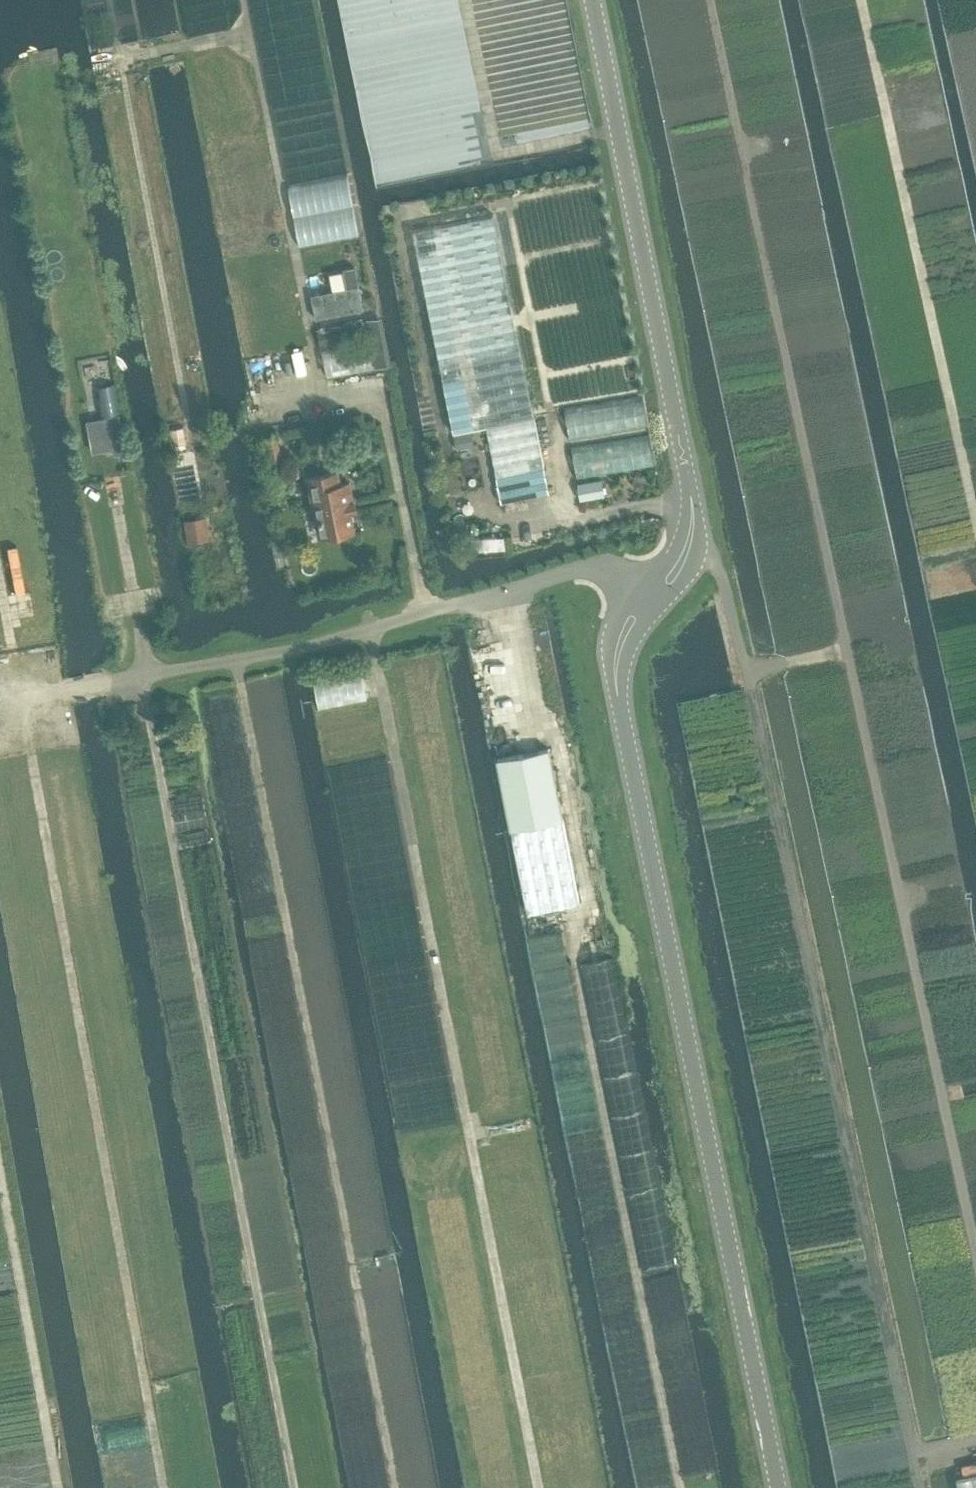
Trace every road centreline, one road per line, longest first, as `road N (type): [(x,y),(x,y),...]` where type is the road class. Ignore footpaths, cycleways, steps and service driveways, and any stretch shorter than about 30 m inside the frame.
road 1 (track): [(975,1252),(711,0)]
road 2 (track): [(921,1487),(747,672),(717,567),(688,545)]
road 3 (unclassified): [(778,1487),(618,696),(620,645),(648,600)]
road 4 (unclassified): [(648,600),(682,561),(692,522),(595,0)]
road 5 (unclassified): [(123,680),(364,633),(574,572),(602,570),(648,600)]

